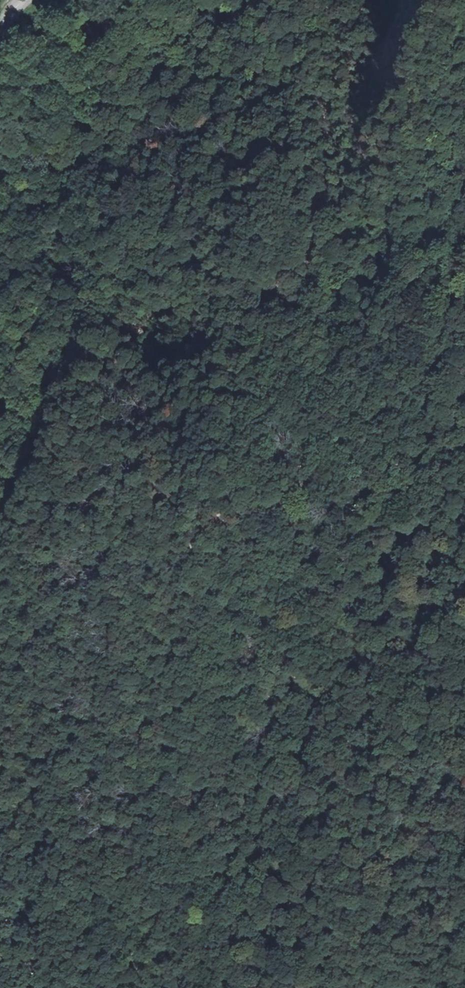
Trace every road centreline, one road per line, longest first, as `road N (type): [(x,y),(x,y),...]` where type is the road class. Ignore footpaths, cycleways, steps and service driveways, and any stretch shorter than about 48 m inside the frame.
road 1 (track): [(0,860),(51,987)]

